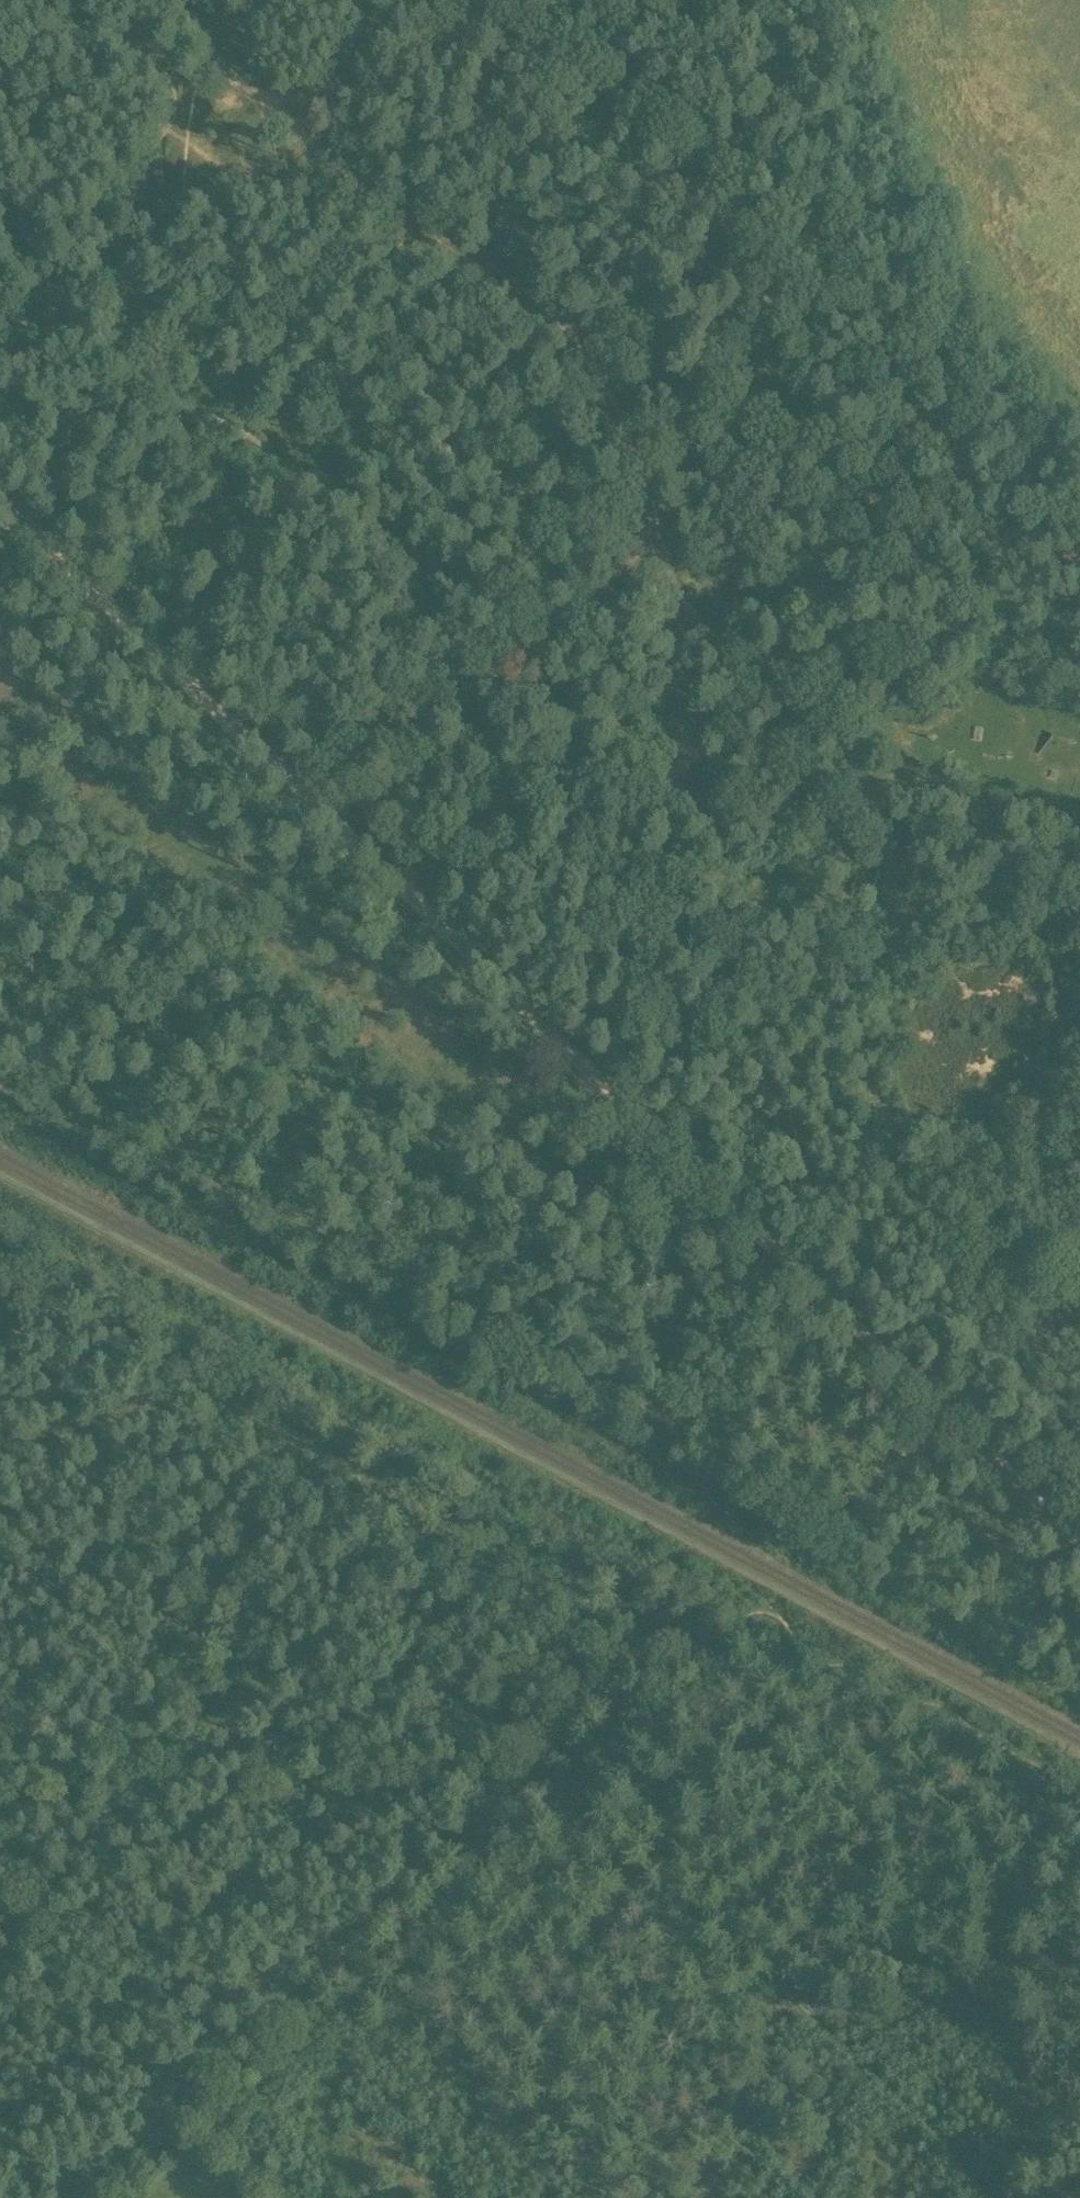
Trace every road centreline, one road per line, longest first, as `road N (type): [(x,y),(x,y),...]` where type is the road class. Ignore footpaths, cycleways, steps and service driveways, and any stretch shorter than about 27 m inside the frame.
road 1 (track): [(0,503),(948,1419)]
road 2 (track): [(546,0),(1079,406)]
road 3 (track): [(948,1419),(1079,1545)]

